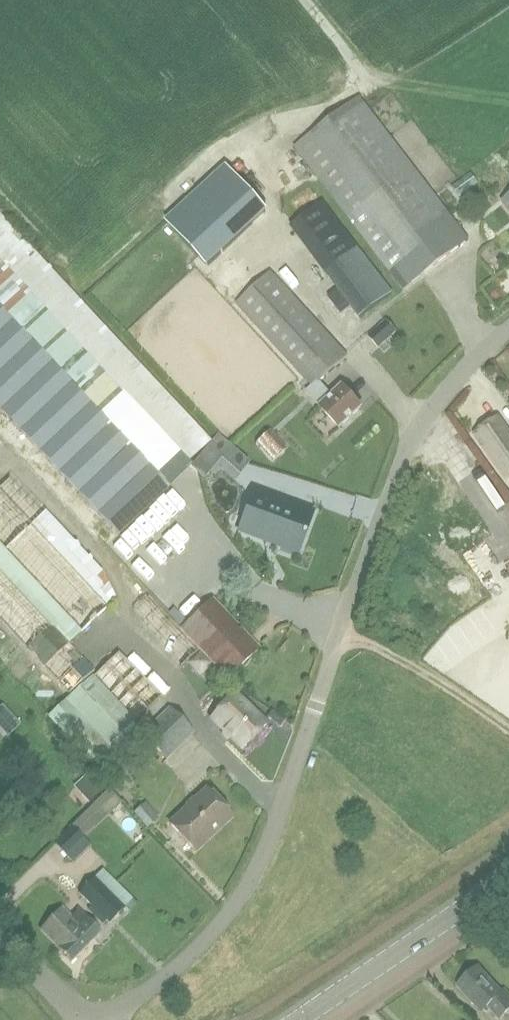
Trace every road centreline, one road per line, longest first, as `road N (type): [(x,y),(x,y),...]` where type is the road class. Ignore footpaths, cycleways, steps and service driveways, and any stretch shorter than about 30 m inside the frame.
road 1 (unclassified): [(110,1019),(204,944),(251,881),(401,464),(454,382),(508,328)]
road 2 (tertiary): [(300,1019),(508,879)]
road 3 (track): [(508,731),(340,630)]
road 4 (unclassified): [(85,1019),(0,928)]

